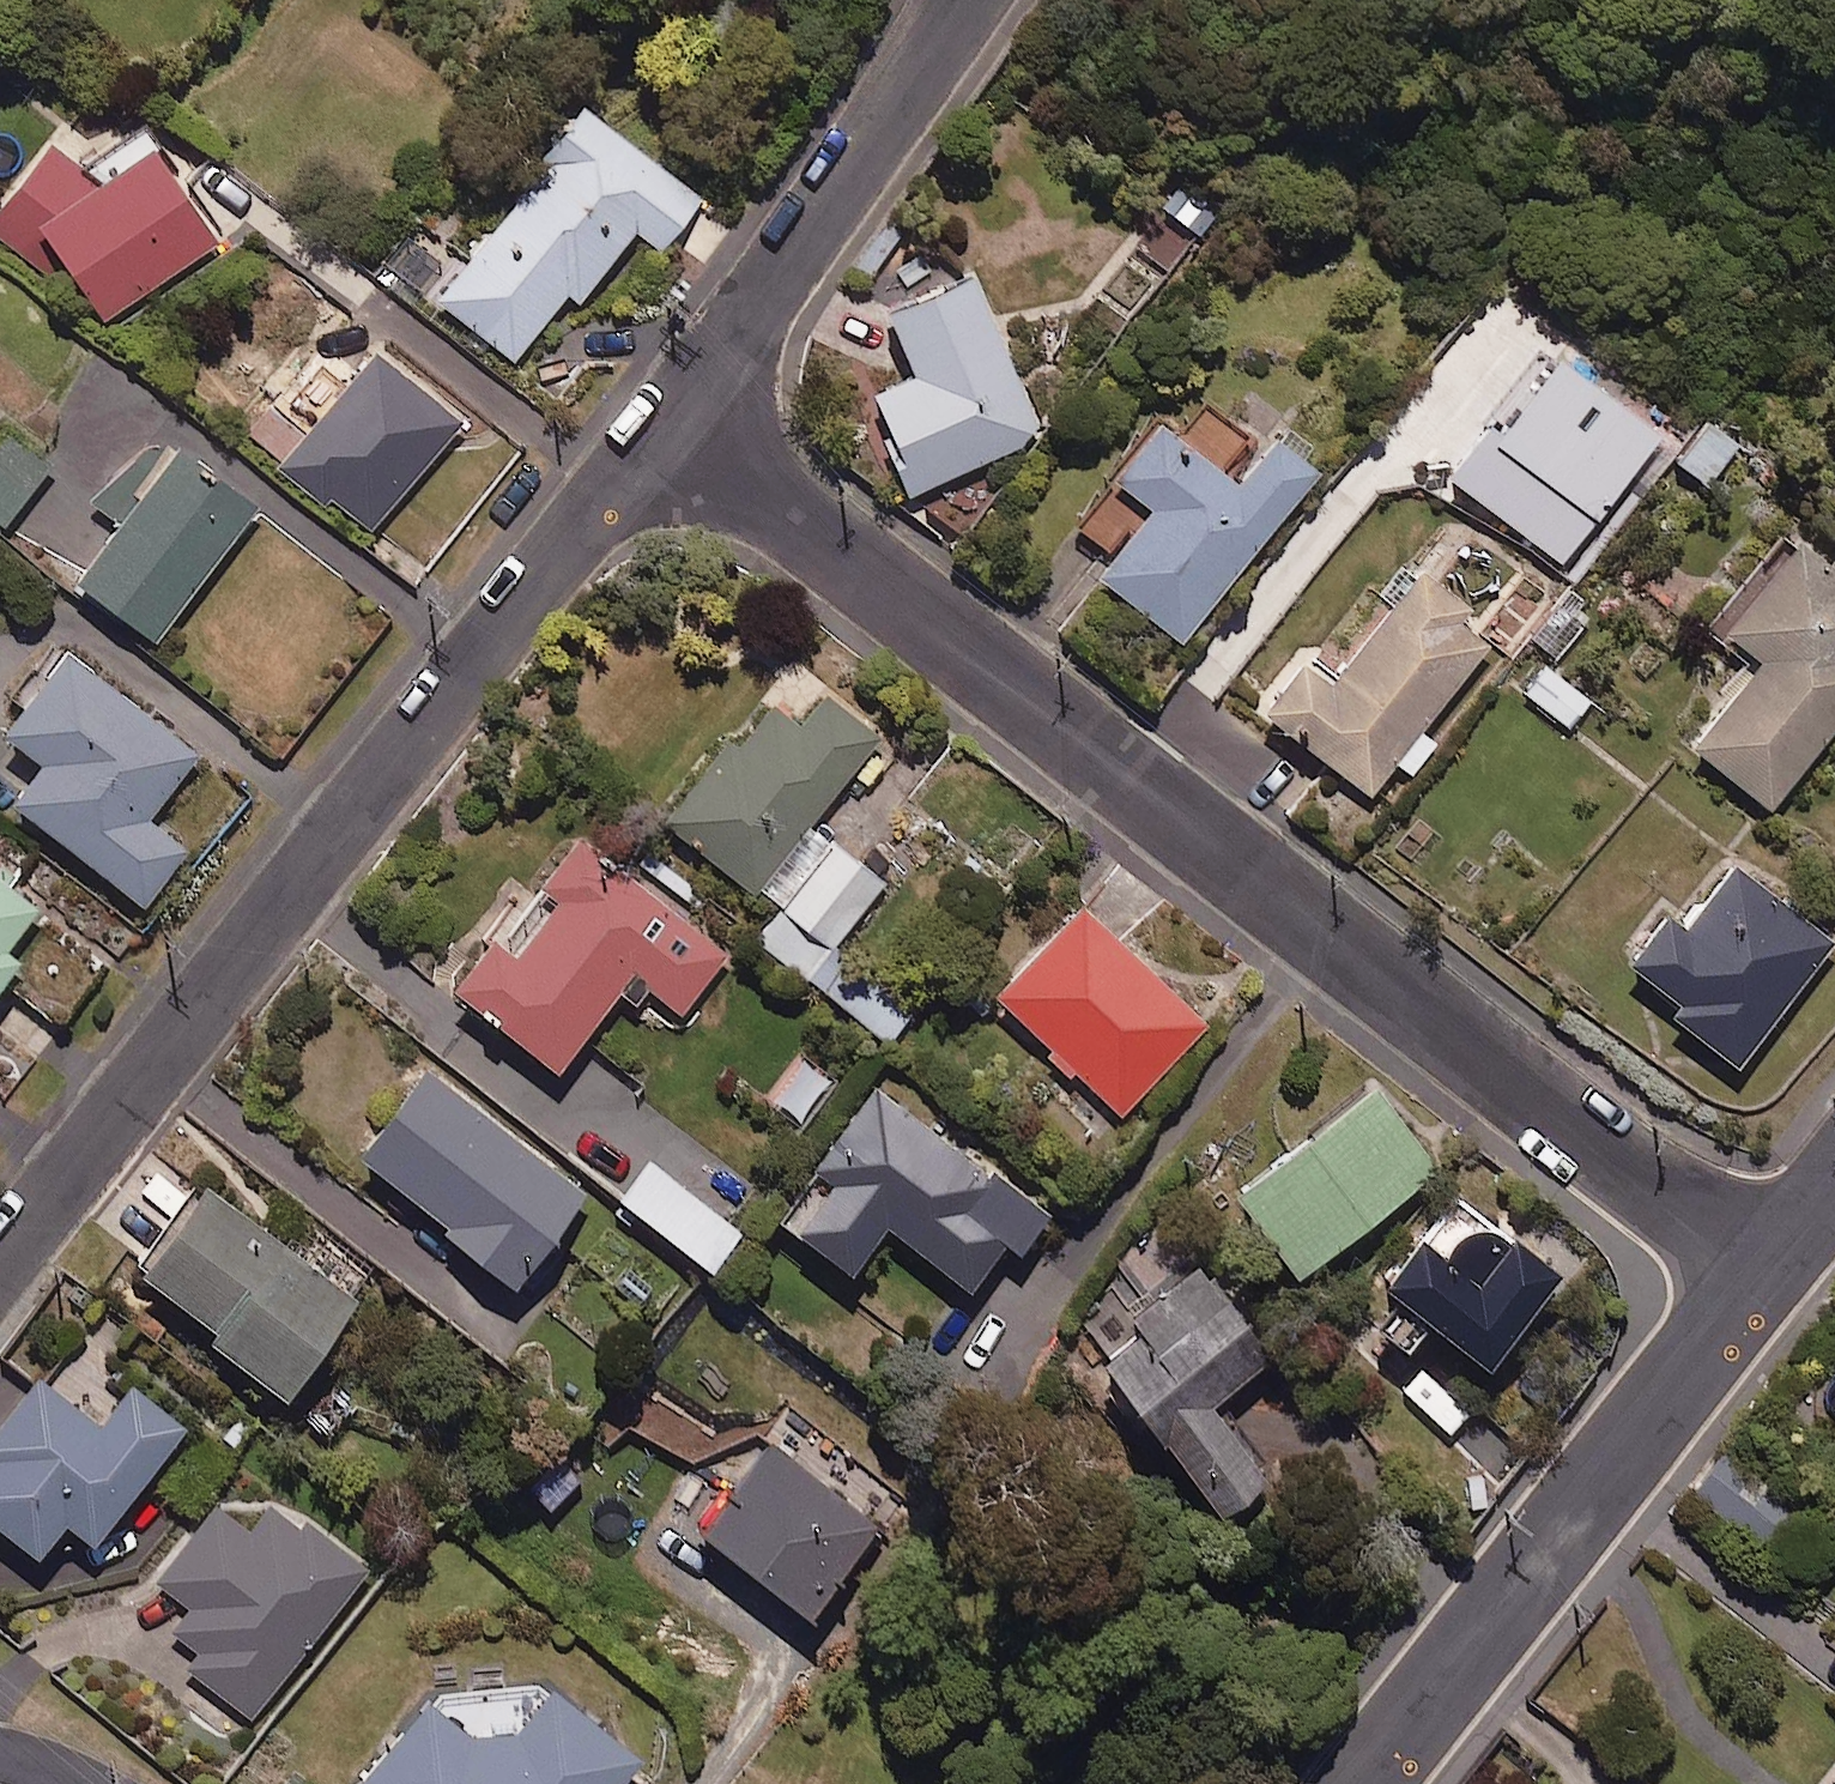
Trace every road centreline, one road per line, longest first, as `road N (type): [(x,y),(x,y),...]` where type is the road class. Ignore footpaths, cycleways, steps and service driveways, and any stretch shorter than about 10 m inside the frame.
road 1 (residential): [(669,422),(1760,1280)]
road 2 (residential): [(669,422),(0,1254)]
road 3 (residential): [(1760,1280),(1365,1783)]
road 4 (residential): [(967,0),(896,116),(669,422)]

